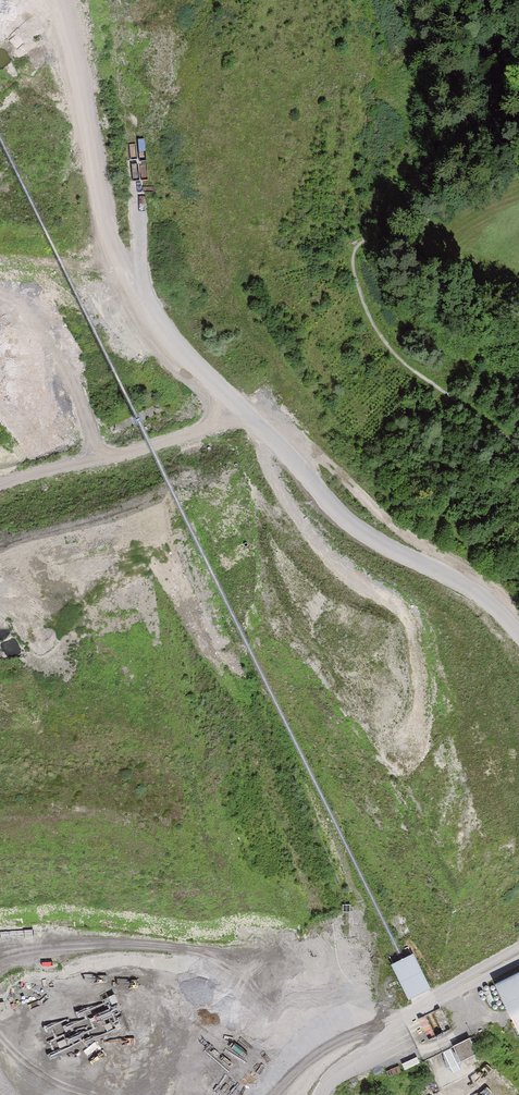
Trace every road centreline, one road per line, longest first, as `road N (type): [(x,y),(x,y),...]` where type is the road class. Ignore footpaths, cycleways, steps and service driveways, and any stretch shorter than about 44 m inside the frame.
road 1 (track): [(53,0),(114,249),(170,336),(331,504),(481,590),(518,623)]
road 2 (track): [(0,487),(243,420)]
road 3 (track): [(355,276),(401,360),(518,446)]
road 4 (track): [(412,1011),(345,1020),(285,1046),(242,1094)]

